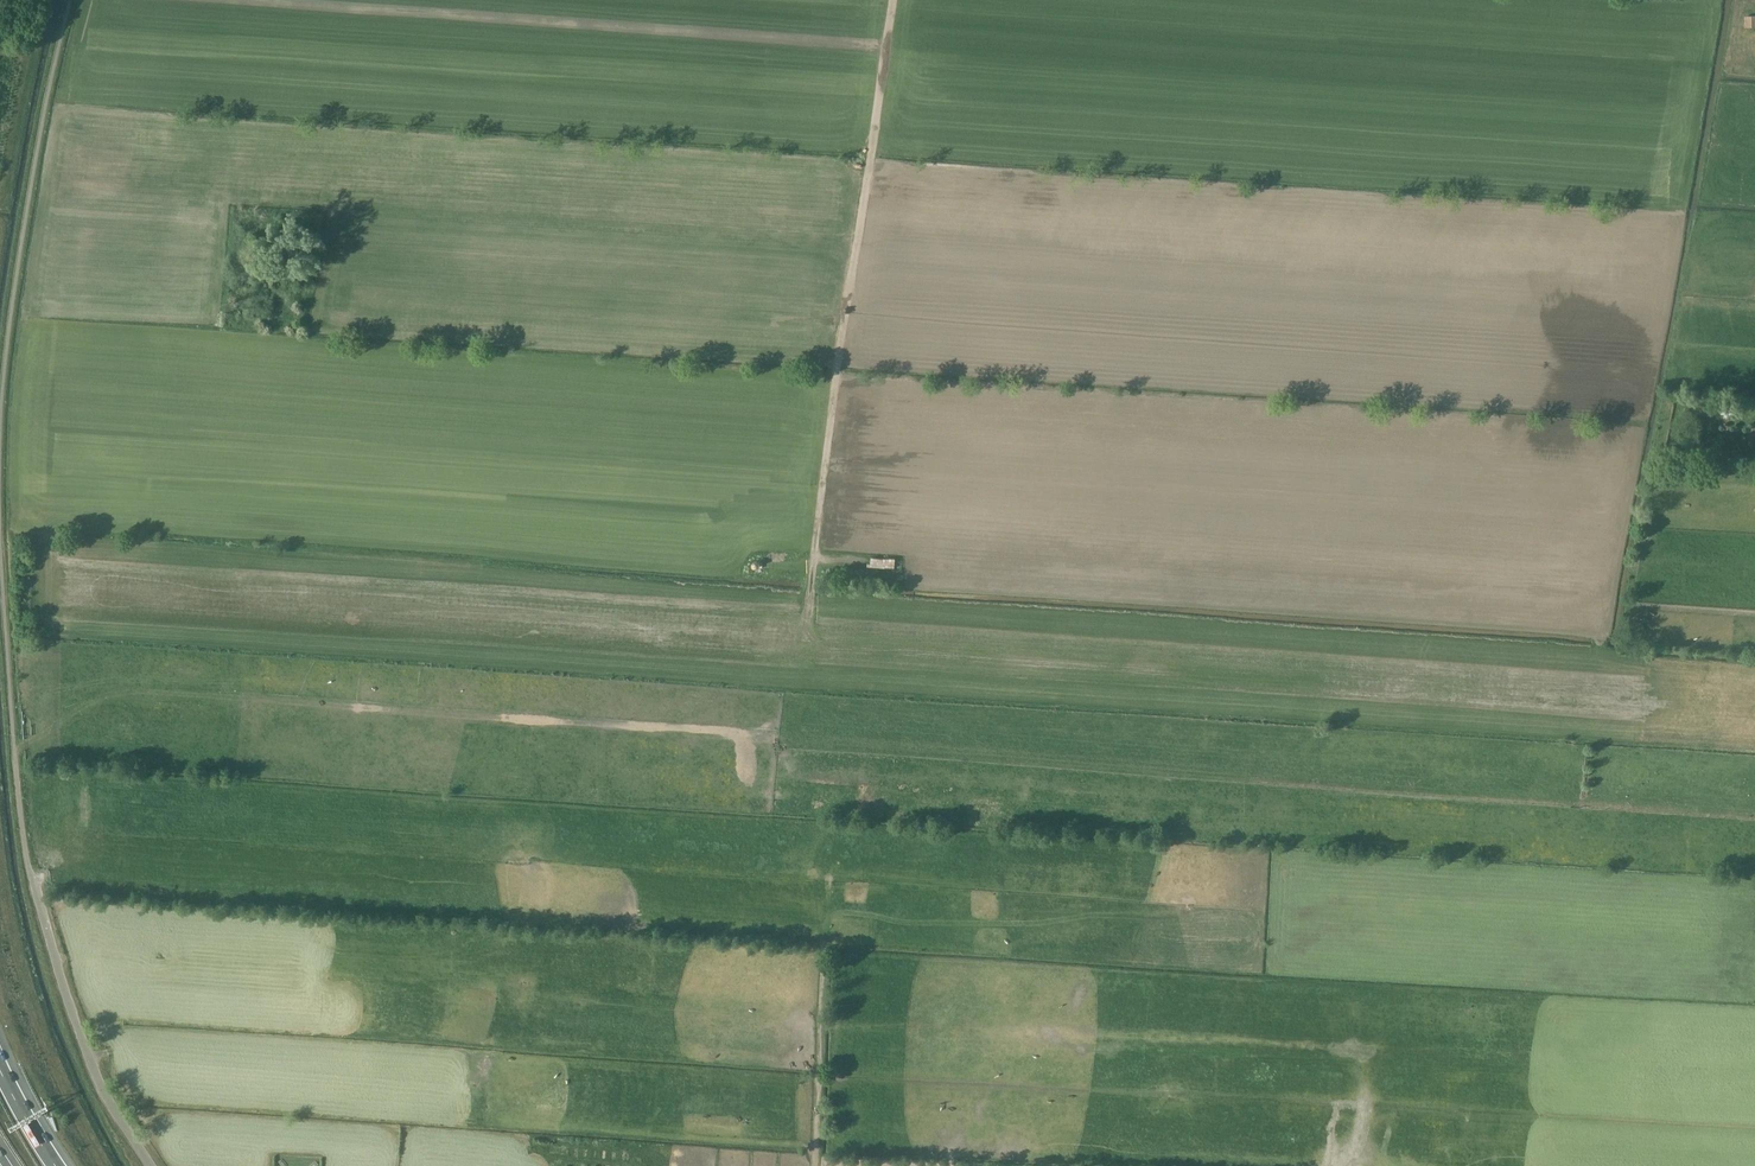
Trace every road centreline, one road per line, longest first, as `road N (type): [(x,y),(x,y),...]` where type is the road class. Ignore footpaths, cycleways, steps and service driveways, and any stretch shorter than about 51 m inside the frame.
road 1 (track): [(810,586),(892,0)]
road 2 (unclassified): [(24,857),(94,1075),(150,1165)]

